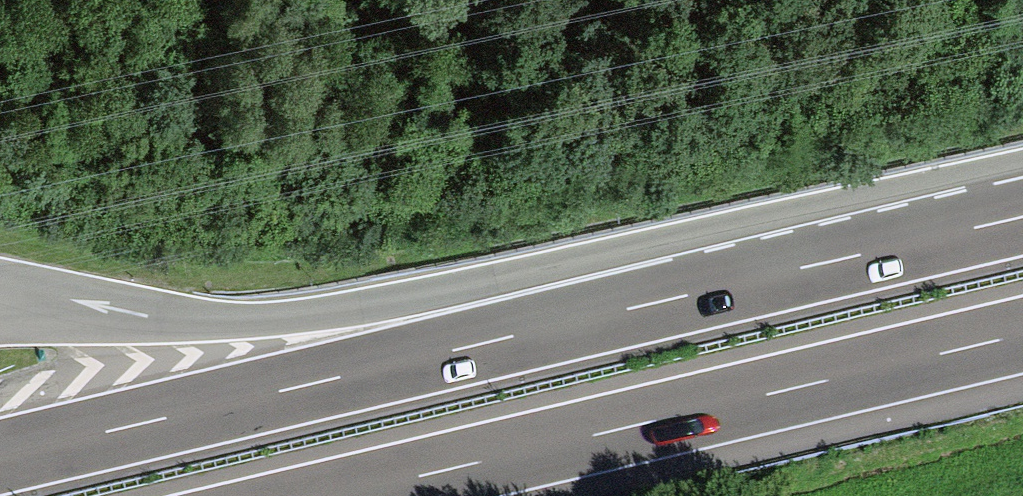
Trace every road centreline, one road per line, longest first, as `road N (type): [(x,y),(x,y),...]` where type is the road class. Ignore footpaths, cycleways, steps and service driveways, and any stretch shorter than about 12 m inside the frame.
road 1 (motorway): [(1022,217),(0,456)]
road 2 (motorway): [(334,495),(1022,334)]

